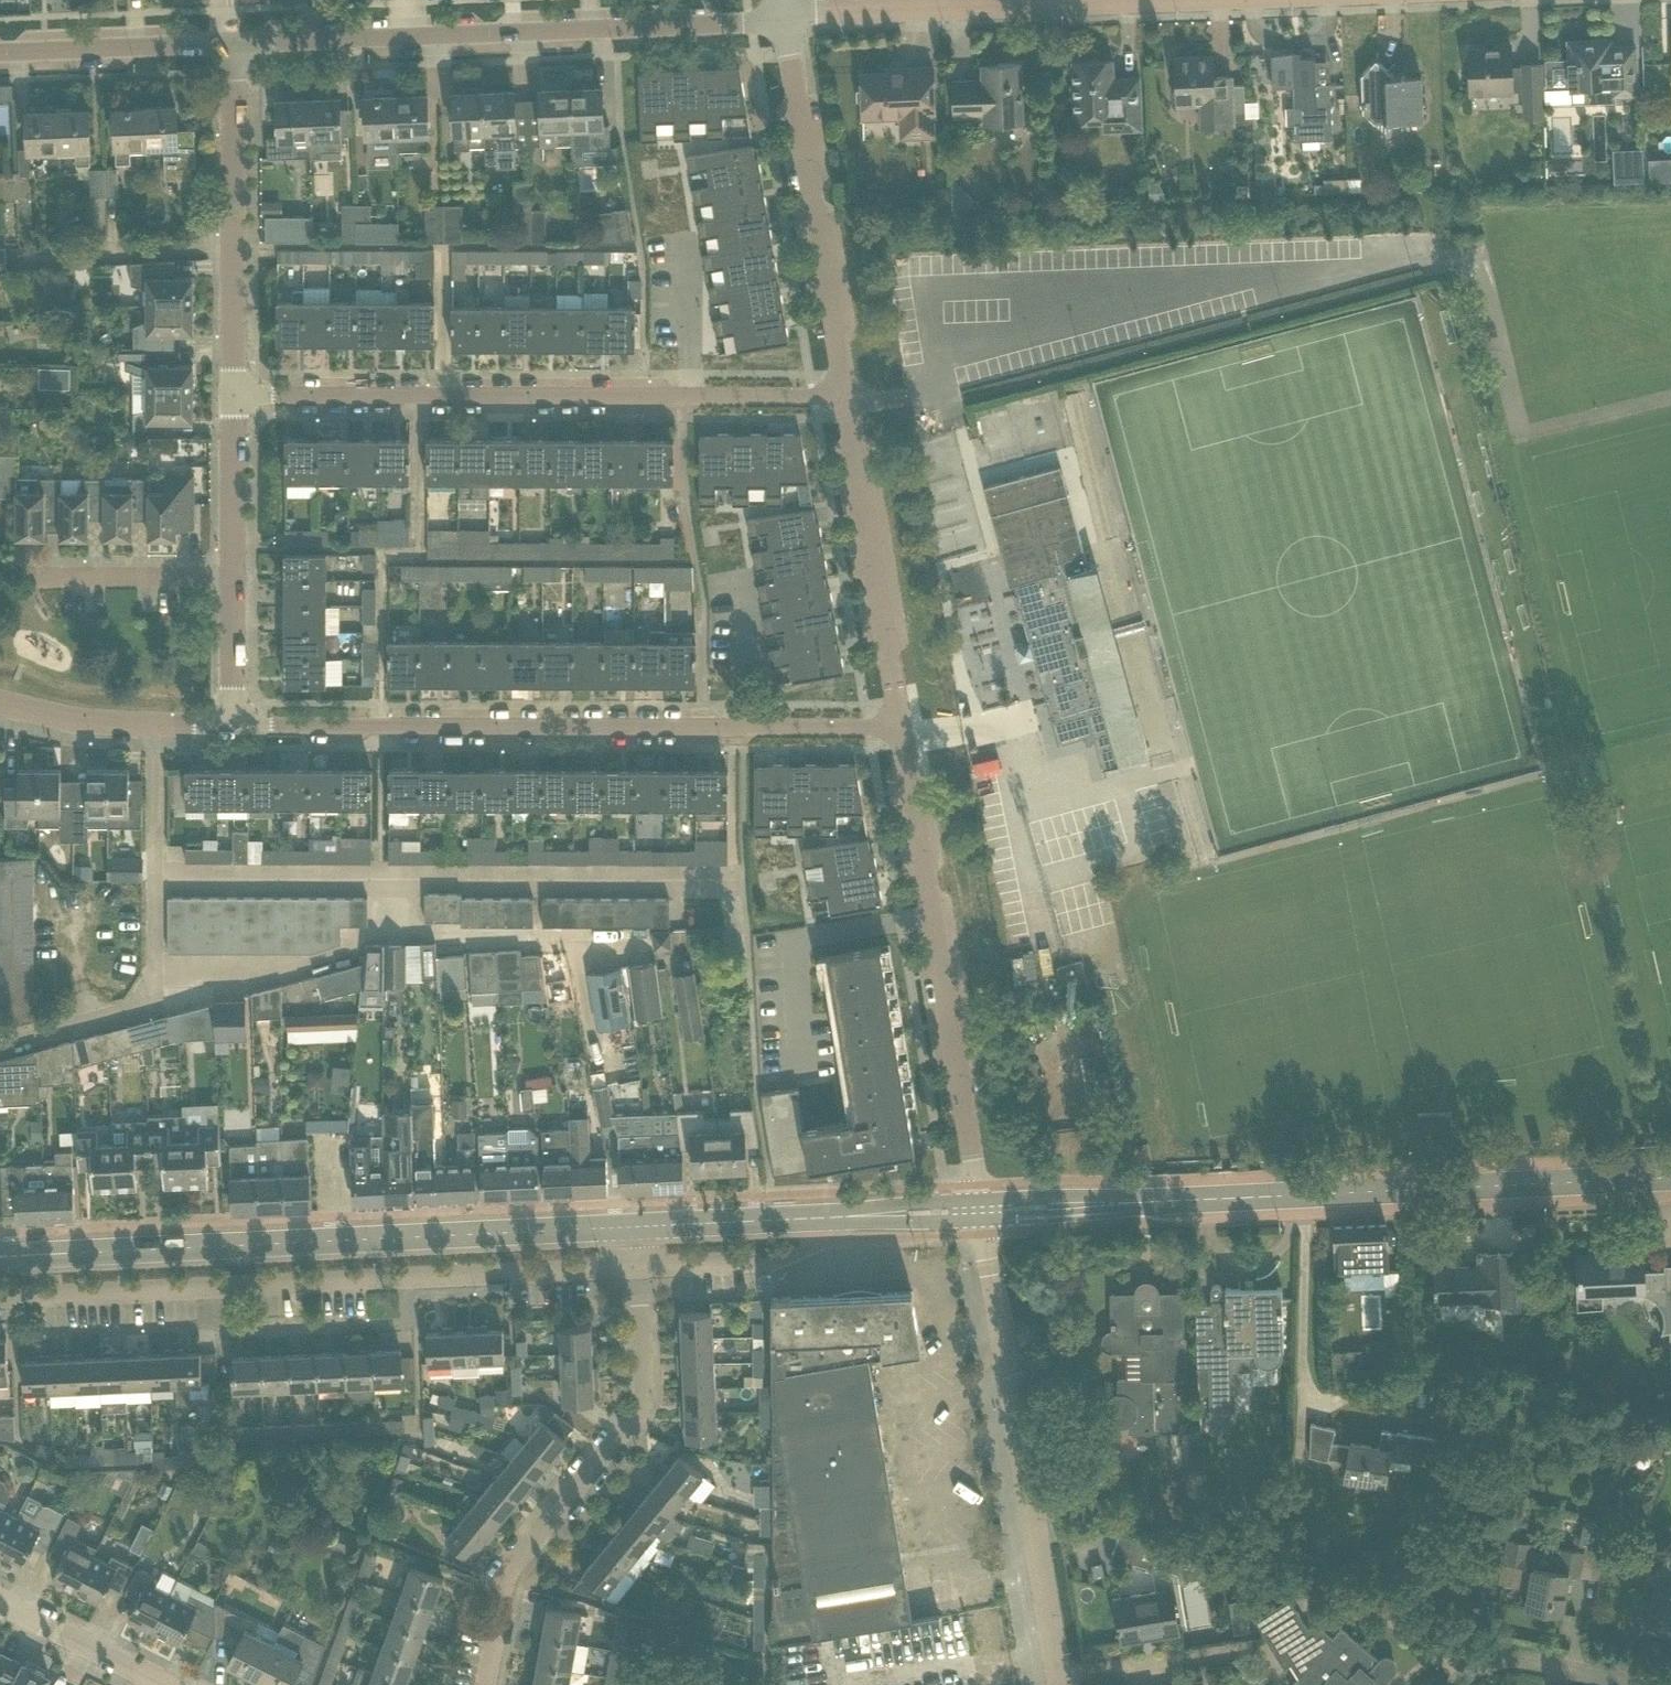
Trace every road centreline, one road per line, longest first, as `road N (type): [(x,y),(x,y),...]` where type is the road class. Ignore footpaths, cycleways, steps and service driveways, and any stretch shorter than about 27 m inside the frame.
road 1 (residential): [(902,731),(232,727)]
road 2 (residential): [(0,1296),(635,1268)]
road 3 (tertiary): [(0,1257),(633,1227)]
road 4 (residential): [(232,390),(846,399)]
road 5 (tertiary): [(1076,1205),(1670,1177)]
road 6 (residential): [(235,44),(785,21)]
road 7 (residential): [(785,21),(1282,0)]
road 8 (residential): [(977,1199),(902,731)]
road 9 (residential): [(1062,1684),(980,1218)]
road 10 (residential): [(487,1684),(508,1573),(526,1534),(634,1410),(641,1389),(635,1268)]
road 11 (residential): [(0,1042),(147,1001),(155,955),(155,730)]
road 12 (residential): [(846,399),(785,21)]
road 13 (residential): [(232,390),(235,44)]
road 14 (residential): [(902,731),(846,399)]
road 15 (tertiary): [(633,1227),(882,1214)]
road 16 (residential): [(0,54),(235,44)]
road 17 (residential): [(1640,1684),(1501,1659),(1464,1664),(1447,1684)]
road 18 (residential): [(46,574),(233,573)]
road 19 (residential): [(233,573),(232,390)]
road 20 (residential): [(156,1684),(0,1605)]
road 21 (residential): [(0,703),(155,730)]
road 22 (residential): [(232,727),(233,573)]

